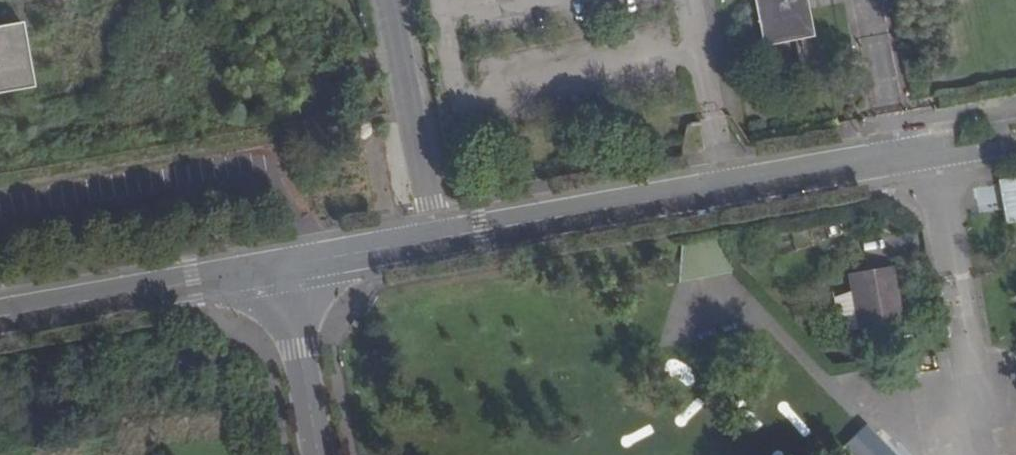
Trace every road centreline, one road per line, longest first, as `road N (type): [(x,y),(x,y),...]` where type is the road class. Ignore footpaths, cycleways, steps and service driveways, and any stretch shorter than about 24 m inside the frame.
road 1 (unclassified): [(899,156),(439,241)]
road 2 (tertiary): [(281,268),(0,320)]
road 3 (residential): [(388,0),(439,241)]
road 4 (tertiary): [(316,454),(281,268)]
road 5 (unclassified): [(439,241),(281,268)]
road 6 (unclassified): [(868,0),(899,156)]

